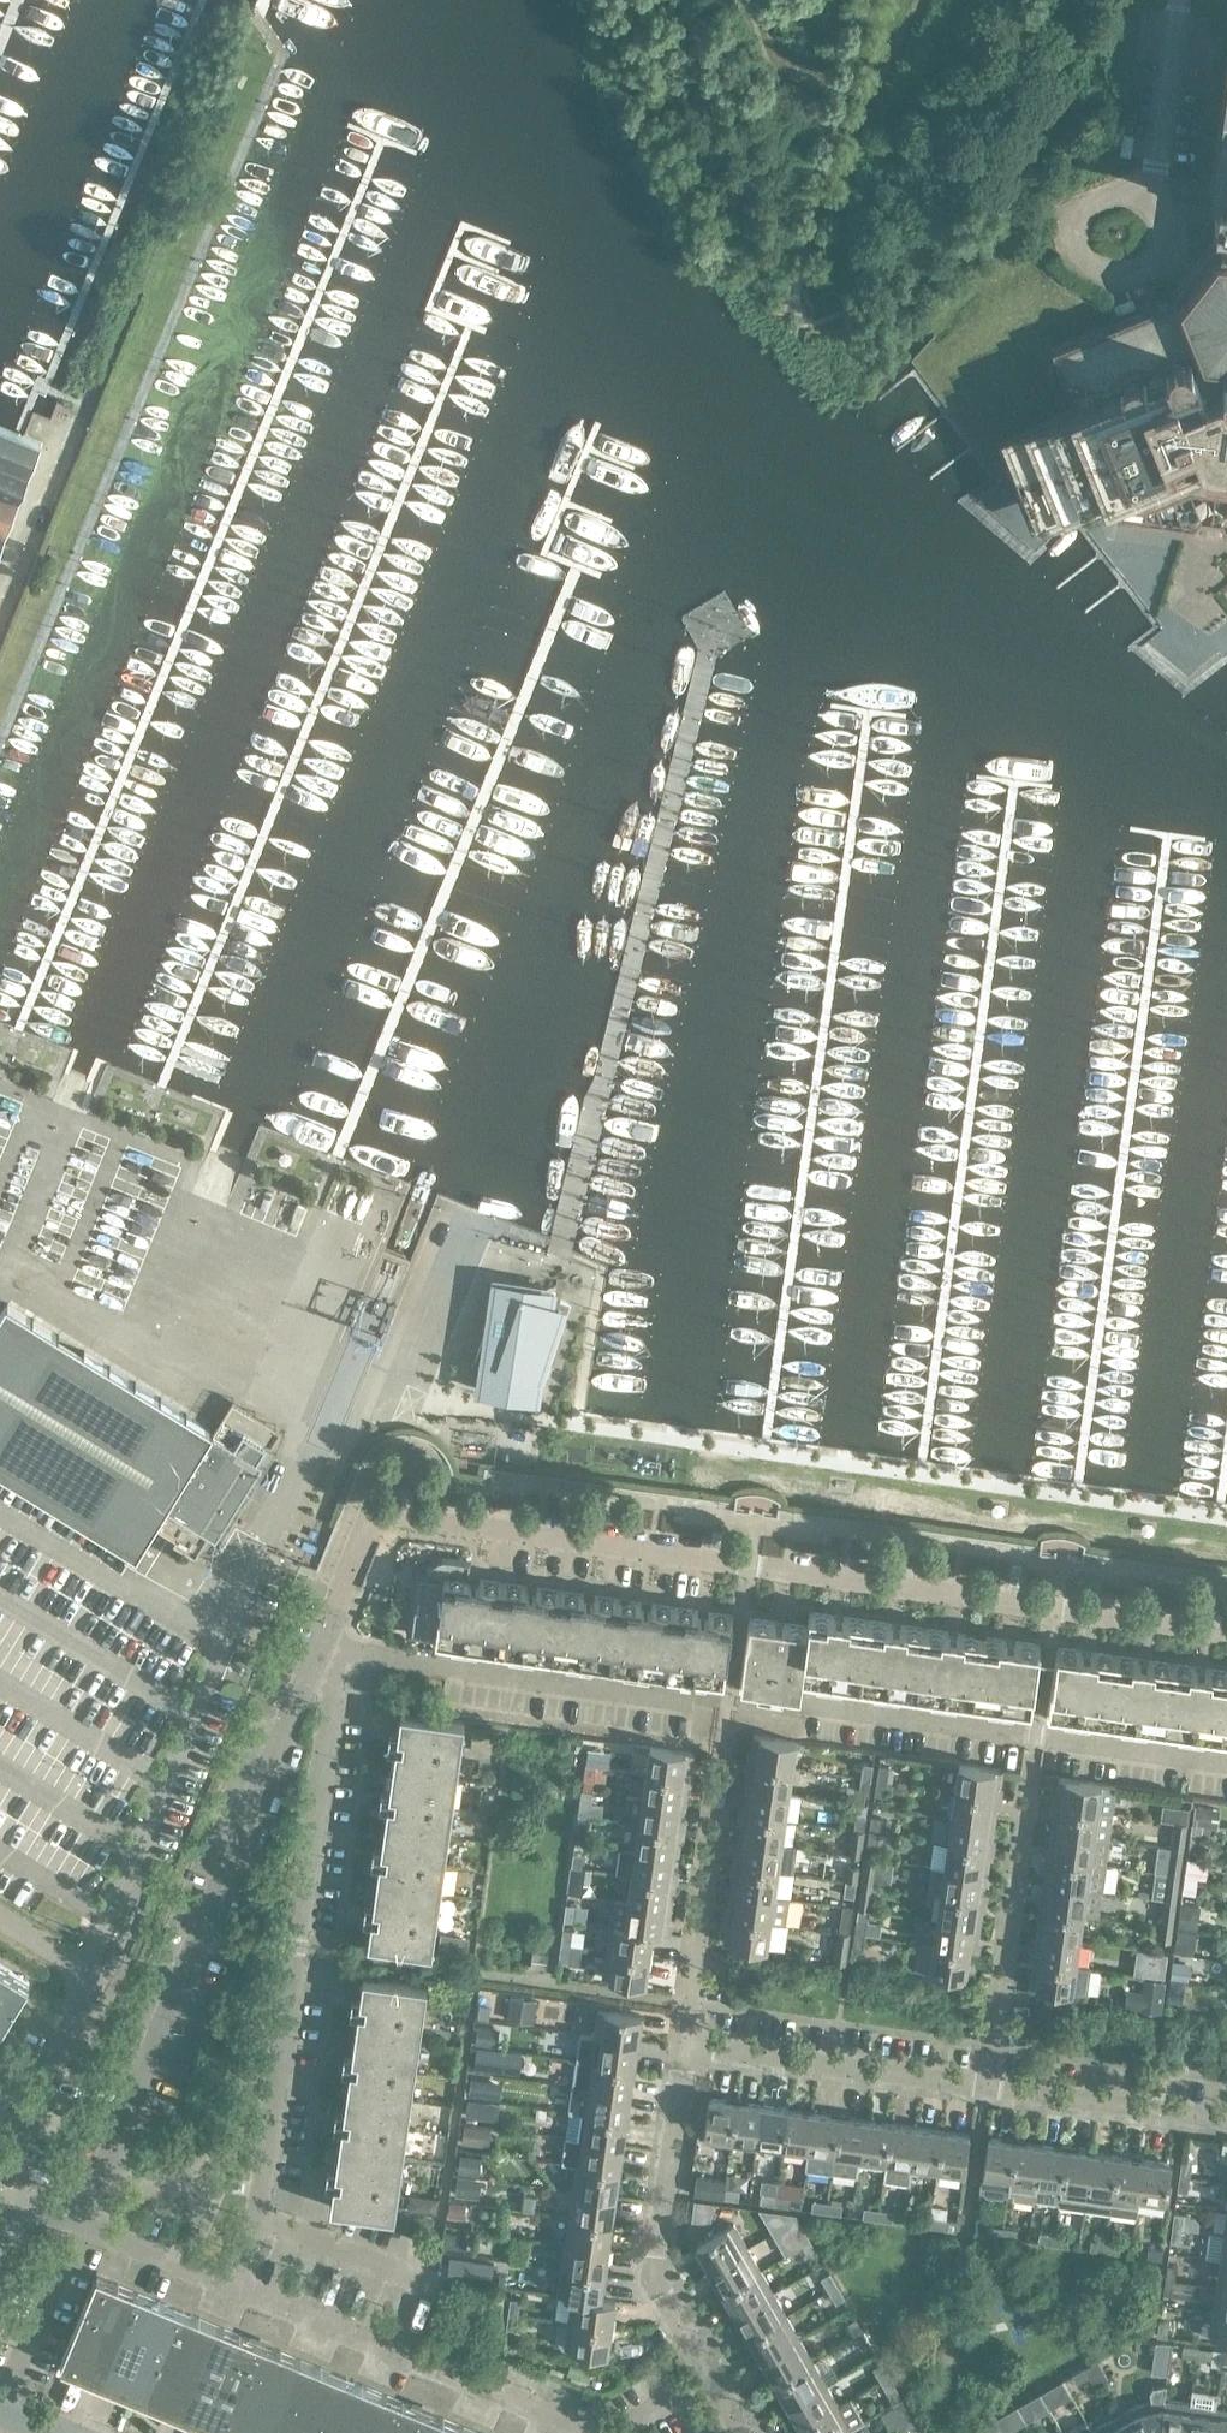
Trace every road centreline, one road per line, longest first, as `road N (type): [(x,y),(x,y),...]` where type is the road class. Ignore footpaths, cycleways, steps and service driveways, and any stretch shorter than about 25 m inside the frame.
road 1 (residential): [(1226,1637),(364,1511)]
road 2 (residential): [(230,2282),(258,2215),(288,2021),(327,1708),(314,1644)]
road 3 (residential): [(85,2223),(314,1644)]
road 4 (residential): [(595,2432),(230,2282)]
road 5 (residential): [(682,2044),(655,2278),(710,2378)]
road 6 (residential): [(987,2087),(682,2044)]
road 7 (unclassified): [(1139,196),(1109,192),(1090,202),(1075,231),(1086,263),(1113,277),(1139,272),(1160,246),(1151,206)]
road 8 (residential): [(1226,2120),(987,2087)]
road 9 (unclassified): [(6,2192),(96,1971)]
road 10 (unclassified): [(0,599),(79,403)]
road 11 (unclassified): [(1139,196),(1156,171),(1178,0)]
road 12 (residential): [(230,2282),(85,2223)]
road 13 (residential): [(314,1644),(364,1511)]

